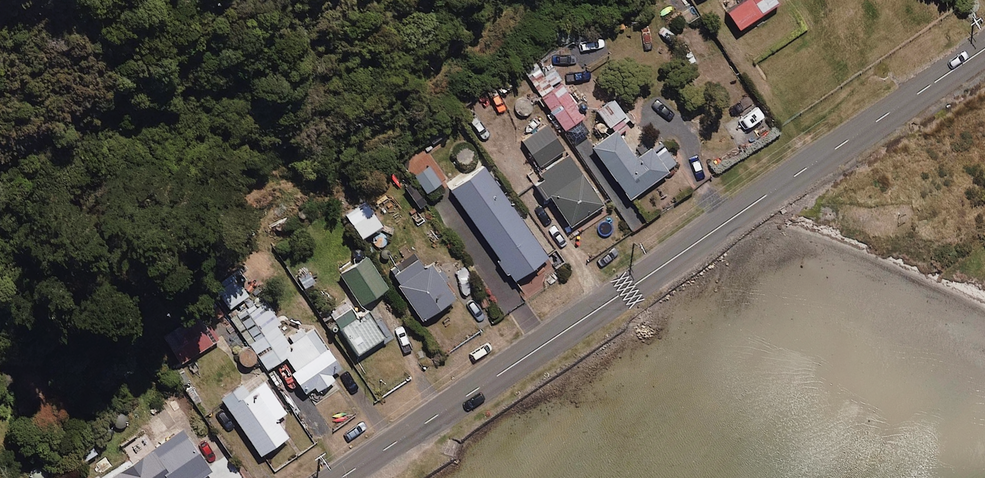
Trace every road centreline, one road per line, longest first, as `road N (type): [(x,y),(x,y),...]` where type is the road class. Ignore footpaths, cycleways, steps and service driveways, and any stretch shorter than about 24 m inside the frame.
road 1 (secondary): [(339,477),(984,48)]

